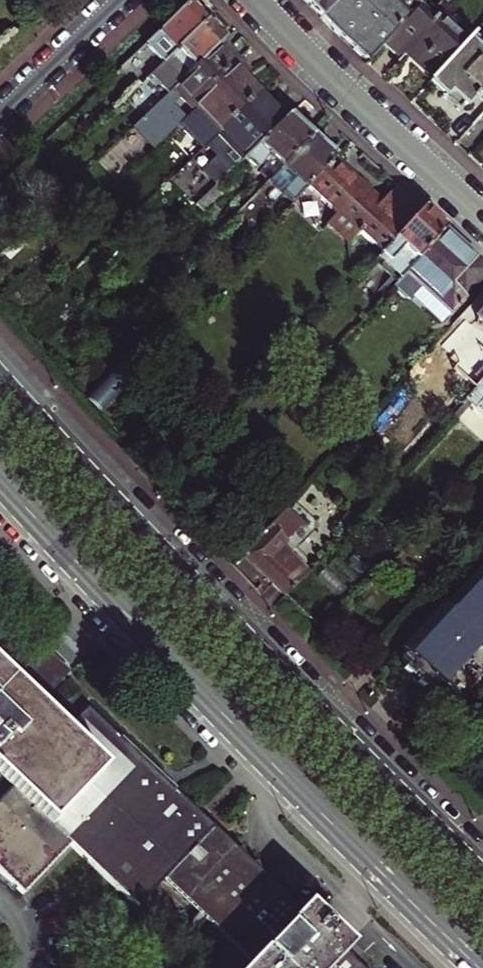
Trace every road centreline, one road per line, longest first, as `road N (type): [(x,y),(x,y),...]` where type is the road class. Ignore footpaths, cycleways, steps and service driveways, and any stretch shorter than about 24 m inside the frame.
road 1 (secondary): [(482,881),(0,386)]
road 2 (secondary): [(0,480),(480,967)]
road 3 (residential): [(482,215),(258,0)]
road 4 (residential): [(120,0),(0,118)]

